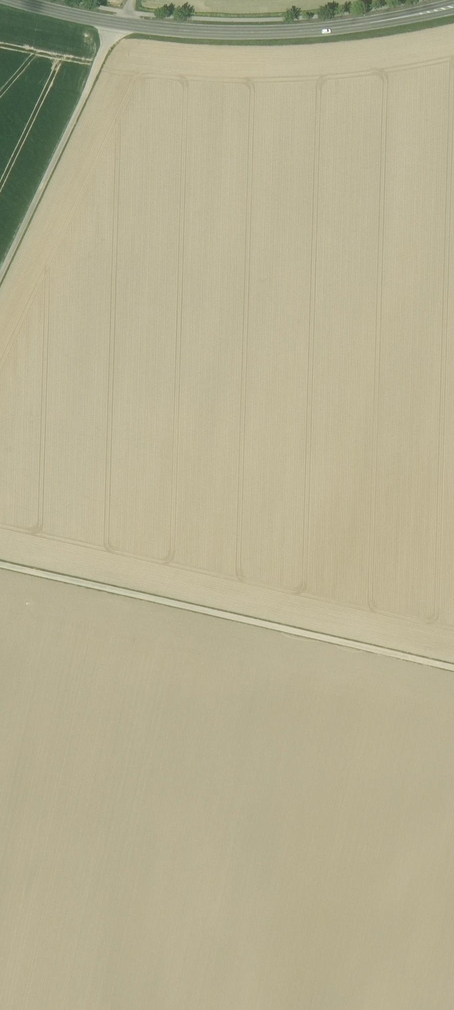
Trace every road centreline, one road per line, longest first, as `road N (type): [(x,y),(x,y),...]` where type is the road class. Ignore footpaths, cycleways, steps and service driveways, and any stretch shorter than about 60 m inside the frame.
road 1 (track): [(0,564),(453,669)]
road 2 (tertiary): [(21,0),(216,32),(323,28),(453,5)]
road 3 (track): [(129,0),(0,273)]

